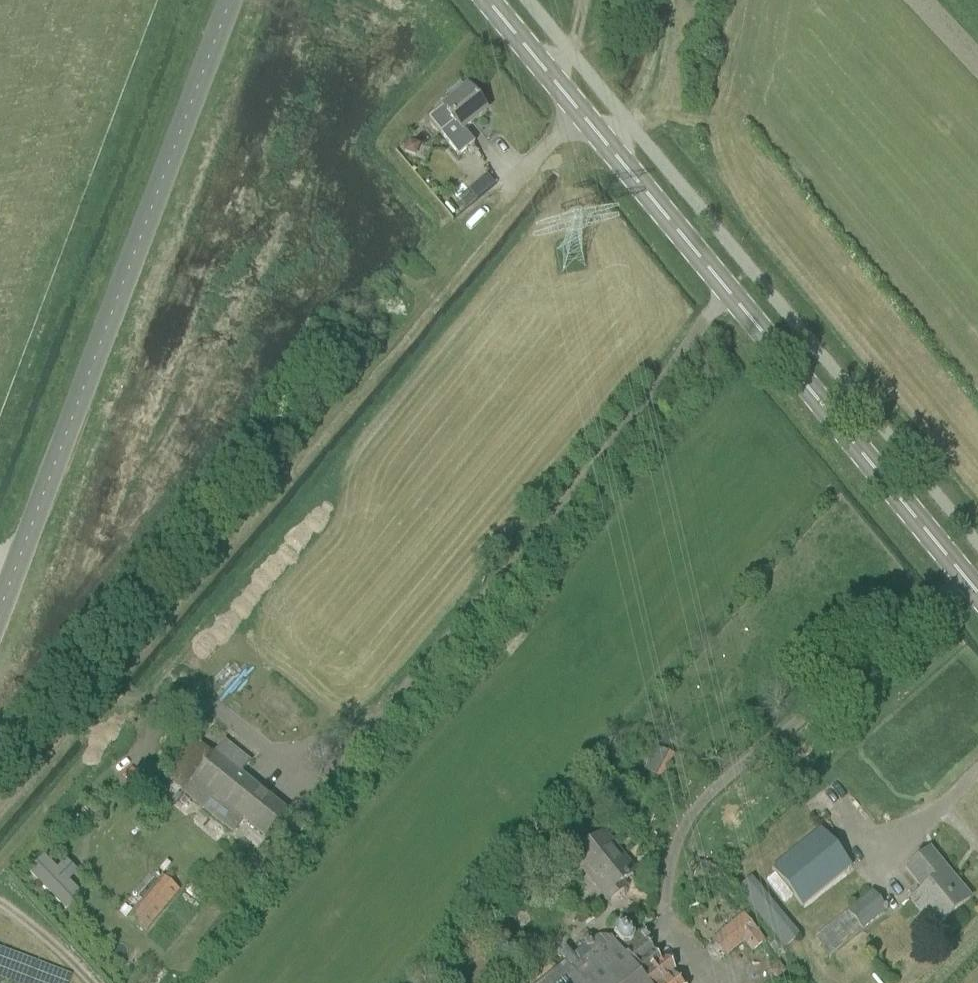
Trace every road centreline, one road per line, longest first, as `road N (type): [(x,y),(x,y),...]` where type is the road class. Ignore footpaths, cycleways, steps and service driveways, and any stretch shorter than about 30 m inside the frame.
road 1 (track): [(0,804),(437,290),(504,200)]
road 2 (tertiary): [(977,593),(487,0)]
road 3 (unclassified): [(230,0),(0,608)]
road 4 (track): [(672,0),(658,104),(610,147)]

